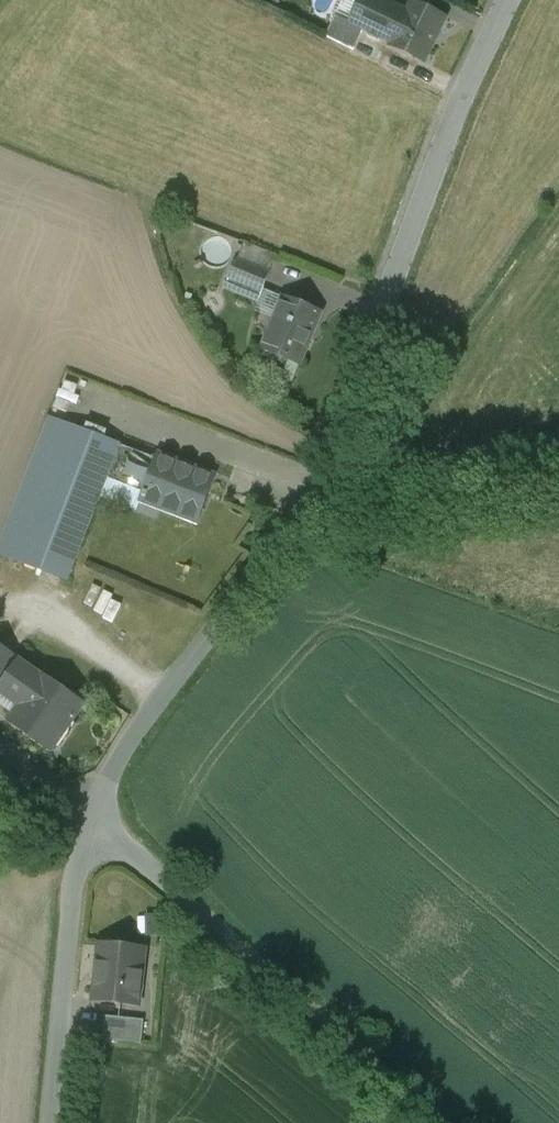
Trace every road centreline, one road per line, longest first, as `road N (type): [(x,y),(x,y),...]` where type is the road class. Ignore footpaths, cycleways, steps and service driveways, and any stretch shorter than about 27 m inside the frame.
road 1 (residential): [(97,816),(120,759),(318,478),(454,103),(508,0)]
road 2 (unclassified): [(97,816),(443,1122)]
road 3 (unclassified): [(52,1122),(80,882),(97,816)]

